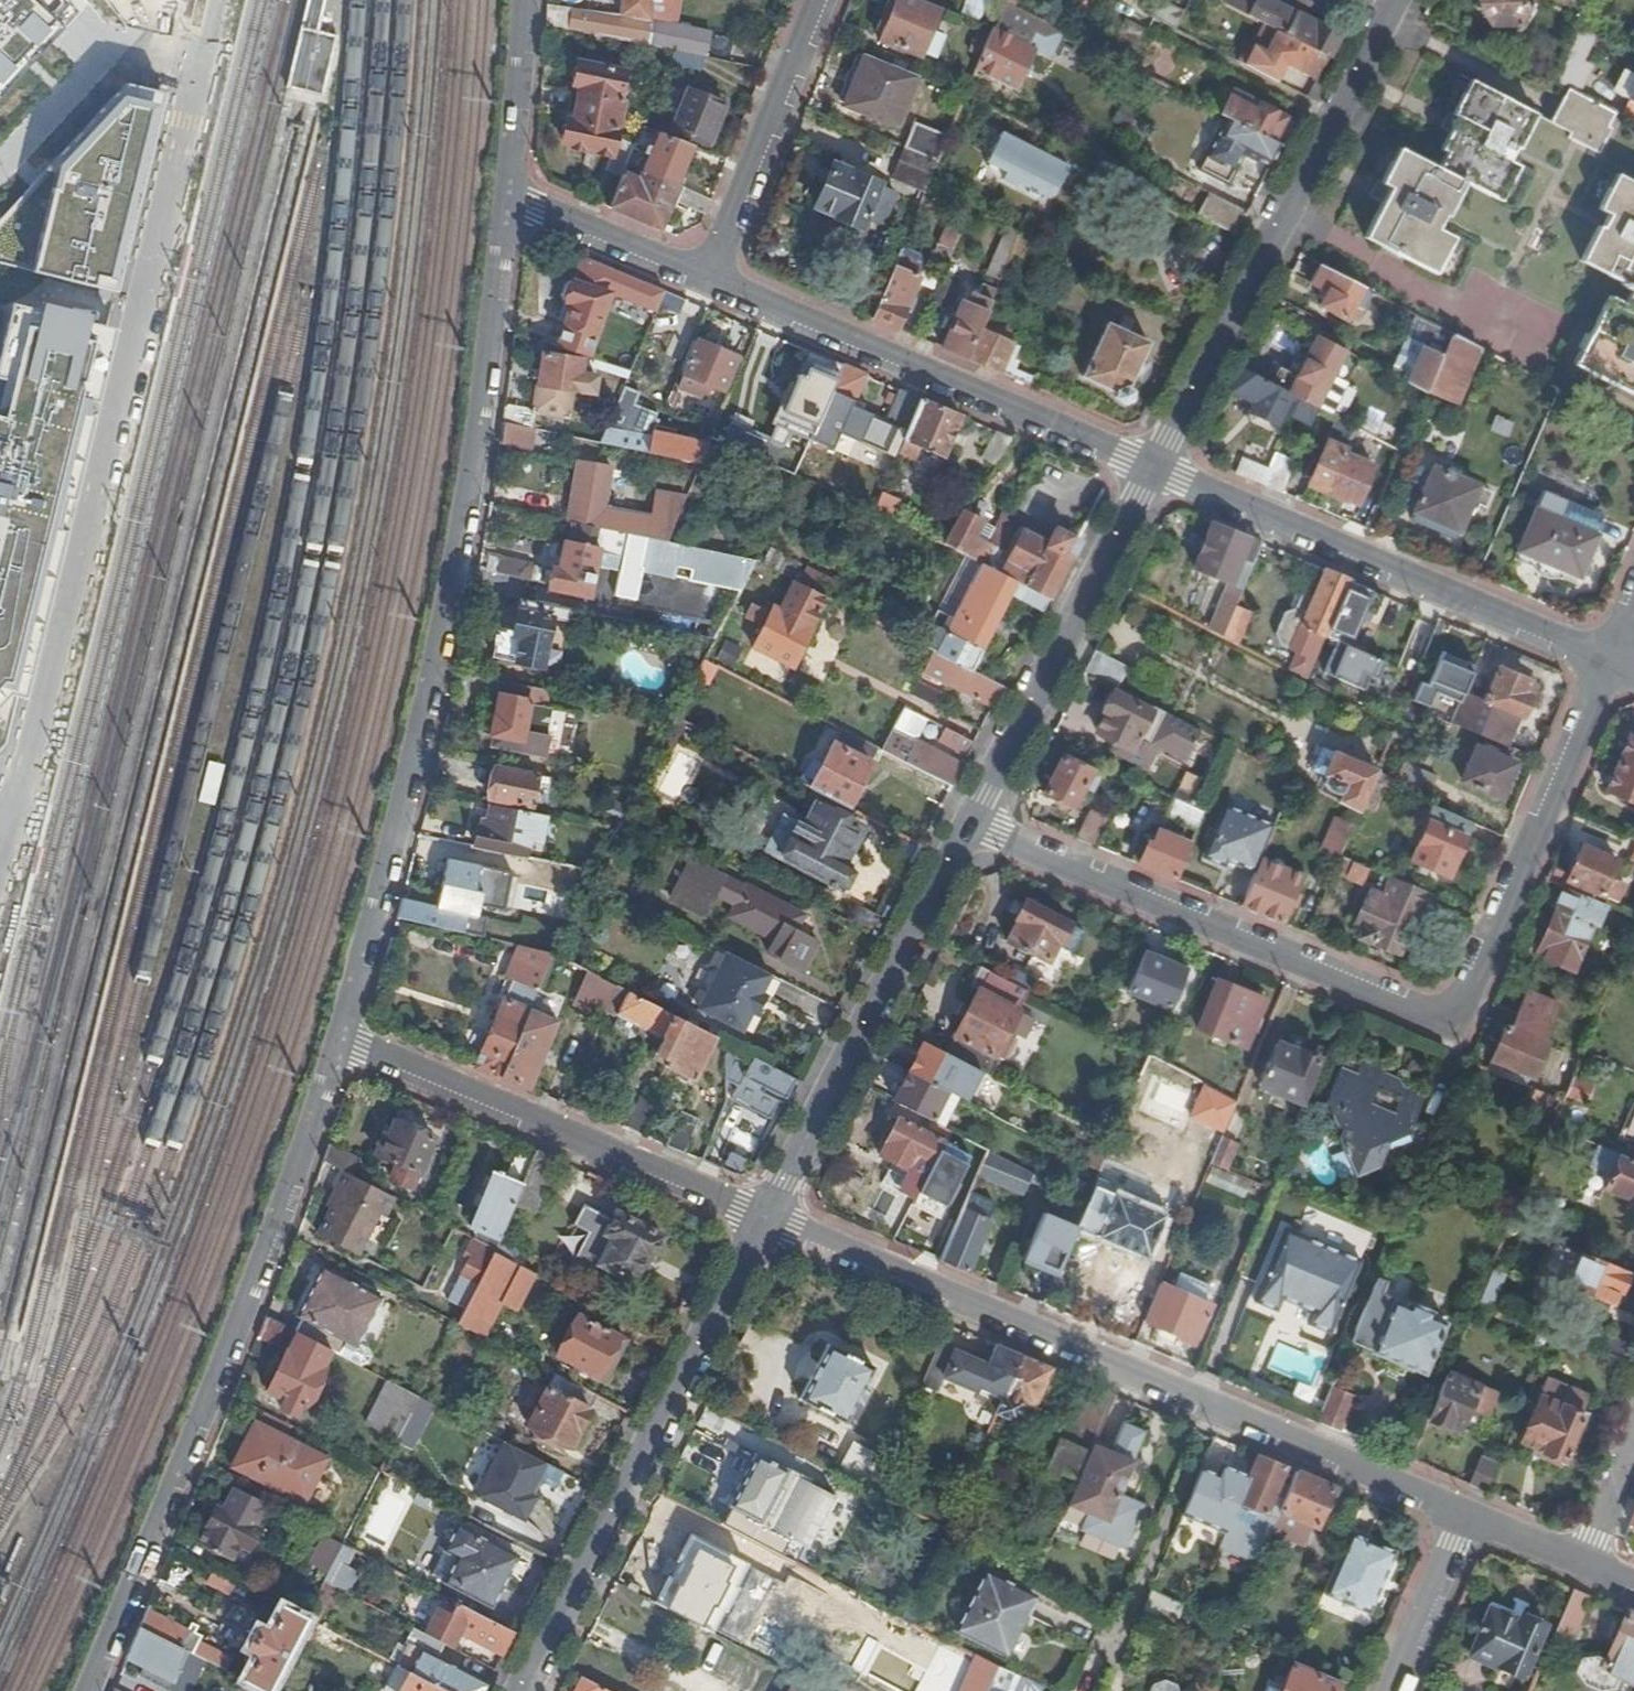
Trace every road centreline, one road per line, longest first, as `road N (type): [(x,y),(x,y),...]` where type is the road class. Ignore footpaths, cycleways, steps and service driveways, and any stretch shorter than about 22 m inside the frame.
road 1 (residential): [(969,823),(1454,1028),(1612,661)]
road 2 (residential): [(0,874),(222,0)]
road 3 (residential): [(342,1039),(444,627),(510,196)]
road 4 (residential): [(1465,1514),(765,1218)]
road 5 (residential): [(92,1690),(255,1289),(342,1039)]
road 6 (tertiary): [(765,1218),(521,1690)]
road 7 (tertiary): [(1395,0),(1153,467)]
road 8 (residential): [(1153,467),(1612,661)]
road 9 (residential): [(708,278),(1153,467)]
road 10 (residential): [(765,1218),(342,1039)]
road 11 (tertiary): [(969,823),(765,1218)]
road 12 (tertiary): [(1153,467),(969,823)]
road 13 (residential): [(708,278),(821,0)]
road 14 (residential): [(510,196),(708,278)]
road 15 (residential): [(510,196),(525,0)]
road 16 (residential): [(1391,1690),(1465,1514)]
road 17 (residential): [(1588,1566),(1465,1514)]
road 18 (residential): [(1588,1566),(1633,1455)]

